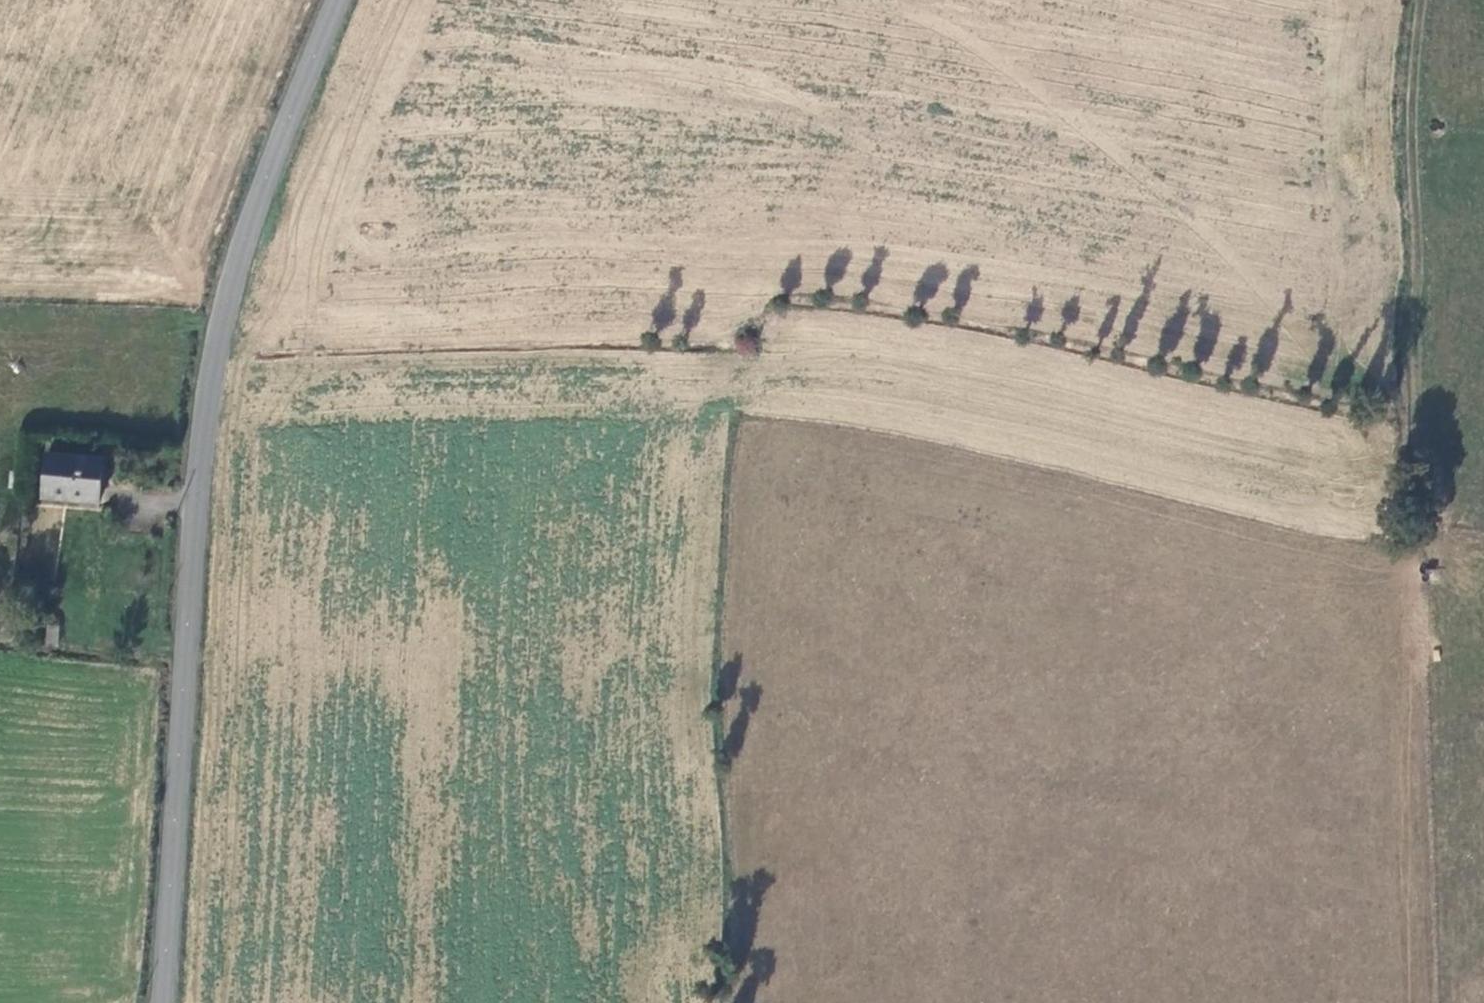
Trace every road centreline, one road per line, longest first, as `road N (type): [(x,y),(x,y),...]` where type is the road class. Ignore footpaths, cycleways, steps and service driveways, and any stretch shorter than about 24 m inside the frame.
road 1 (tertiary): [(166,1002),(197,507),(218,358),(258,211),(344,0)]
road 2 (track): [(1424,0),(1413,131),(1419,504)]

